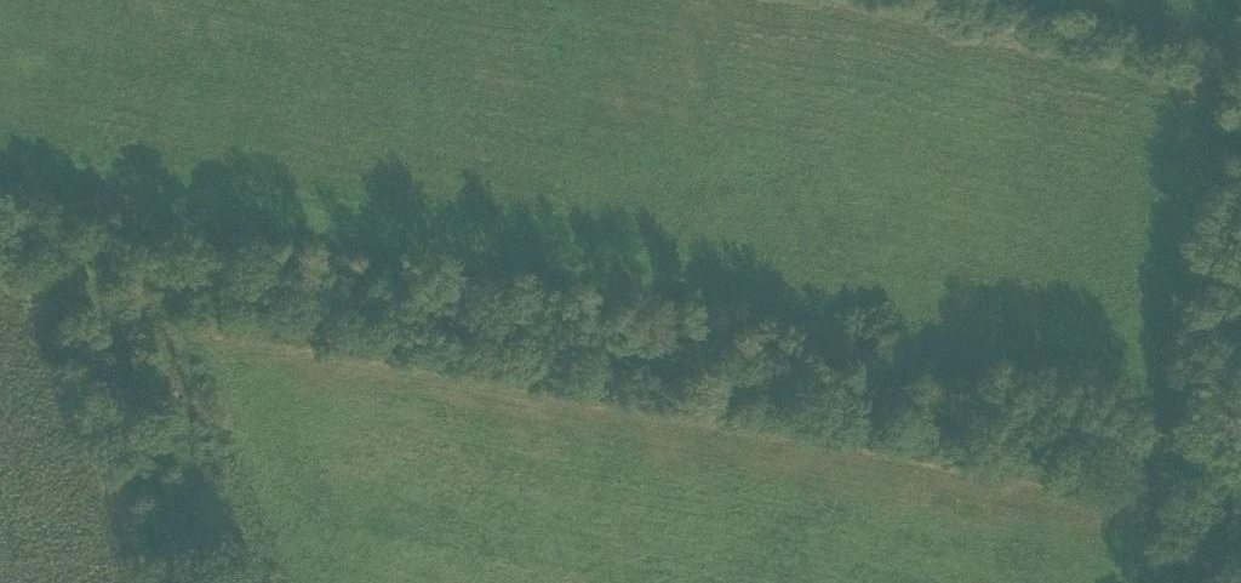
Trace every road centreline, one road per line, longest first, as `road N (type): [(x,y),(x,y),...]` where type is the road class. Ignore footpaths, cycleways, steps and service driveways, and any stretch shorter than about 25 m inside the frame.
road 1 (track): [(1215,474),(78,260)]
road 2 (track): [(78,260),(190,582)]
road 3 (track): [(1240,310),(1215,474)]

